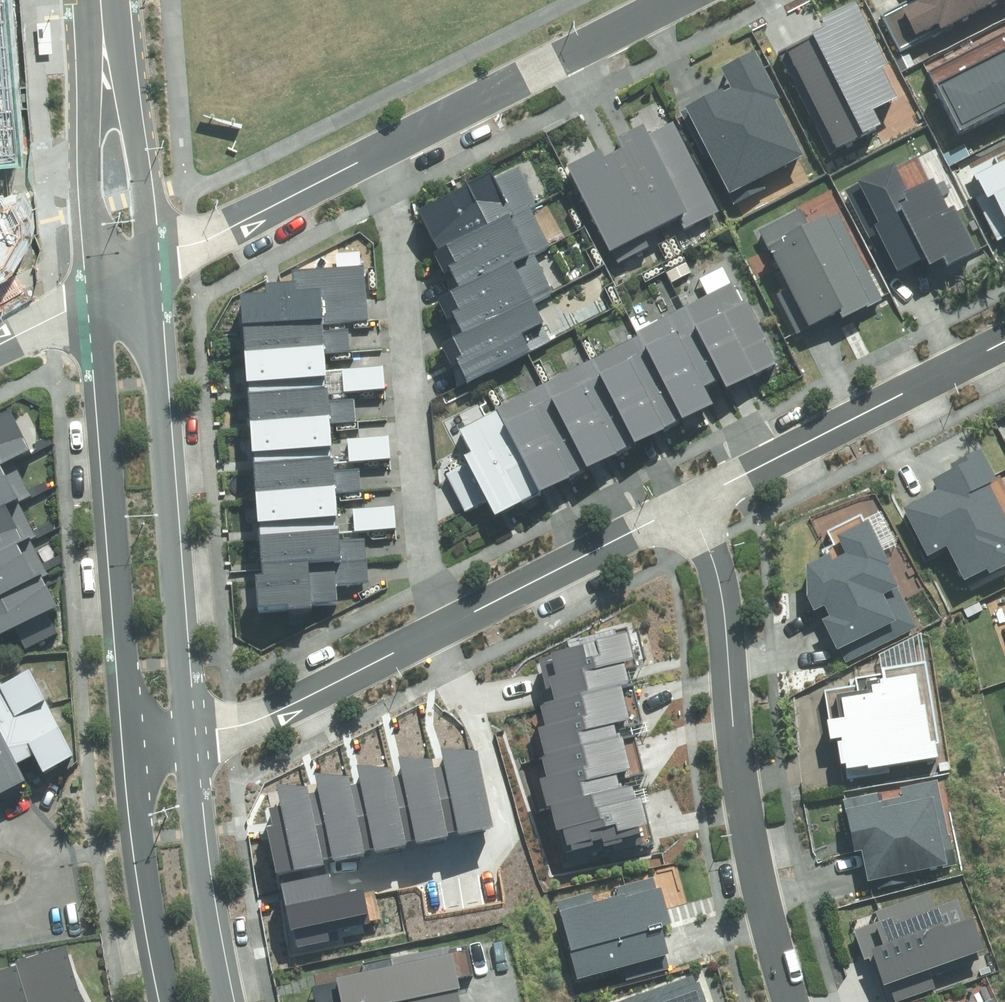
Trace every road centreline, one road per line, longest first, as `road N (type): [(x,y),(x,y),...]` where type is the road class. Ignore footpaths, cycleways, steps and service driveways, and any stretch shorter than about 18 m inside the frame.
road 1 (residential): [(687,503),(721,595),(743,803),(791,1001)]
road 2 (residential): [(445,628),(418,574),(401,227),(369,151)]
road 3 (tertiary): [(150,260),(184,734)]
road 4 (tertiary): [(130,739),(97,288)]
road 5 (residential): [(1004,342),(687,503)]
road 6 (residential): [(369,151),(672,0)]
road 7 (residential): [(445,628),(269,717),(184,734)]
road 8 (residential): [(687,503),(445,628)]
road 9 (tertiary): [(184,734),(221,1001)]
road 10 (tertiary): [(169,1001),(130,739)]
road 11 (tertiary): [(97,288),(86,116),(103,27)]
road 12 (residential): [(150,260),(369,151)]
road 13 (tertiary): [(103,27),(133,109),(150,260)]
road 14 (residential): [(0,835),(33,849),(45,876),(28,916),(0,926)]

